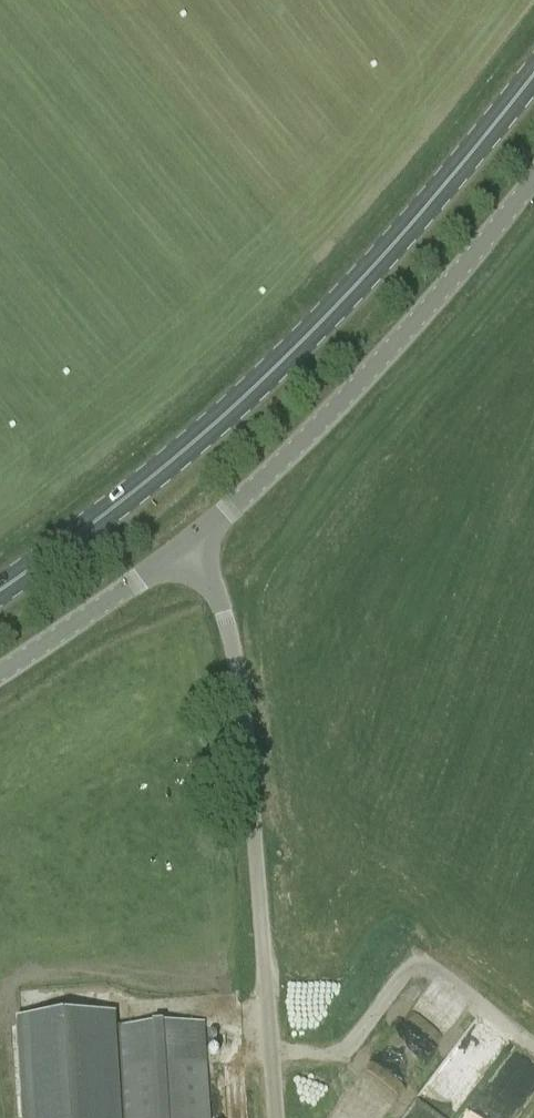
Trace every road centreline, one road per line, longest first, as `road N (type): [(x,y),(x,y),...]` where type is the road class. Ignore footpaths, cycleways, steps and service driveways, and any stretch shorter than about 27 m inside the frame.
road 1 (primary): [(0,588),(154,480),(362,274),(533,69)]
road 2 (unclassified): [(272,1117),(244,704),(226,615),(192,539)]
road 3 (unclassified): [(192,539),(322,422),(533,167)]
road 4 (unclassified): [(0,672),(192,539)]

